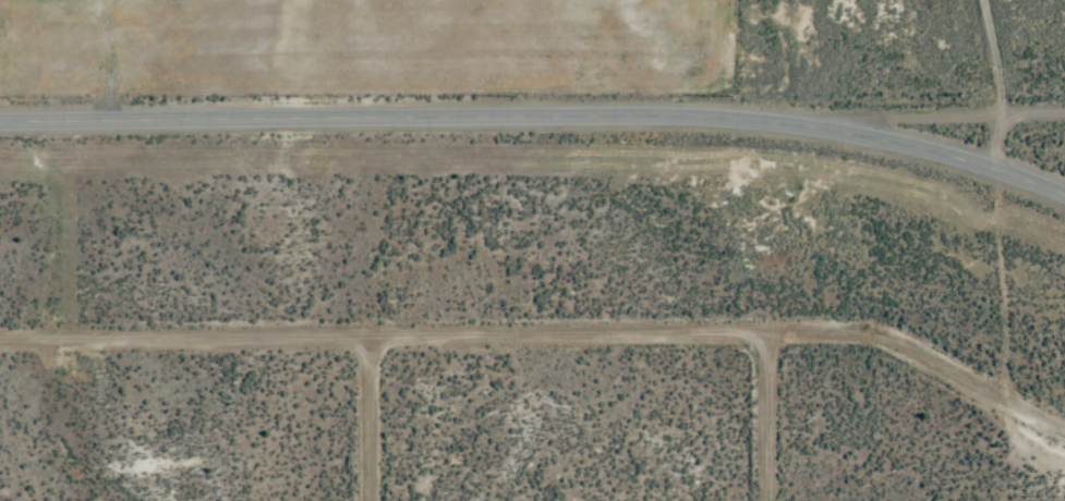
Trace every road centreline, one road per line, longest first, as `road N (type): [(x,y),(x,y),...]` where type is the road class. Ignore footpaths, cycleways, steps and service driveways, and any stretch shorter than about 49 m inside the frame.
road 1 (residential): [(0,342),(766,342),(838,333),(891,346),(1064,433)]
road 2 (tertiary): [(1064,197),(915,148),(730,121),(0,125)]
road 3 (residential): [(376,500),(373,337)]
road 4 (residential): [(767,500),(766,342)]
road 5 (residential): [(734,0),(730,121)]

